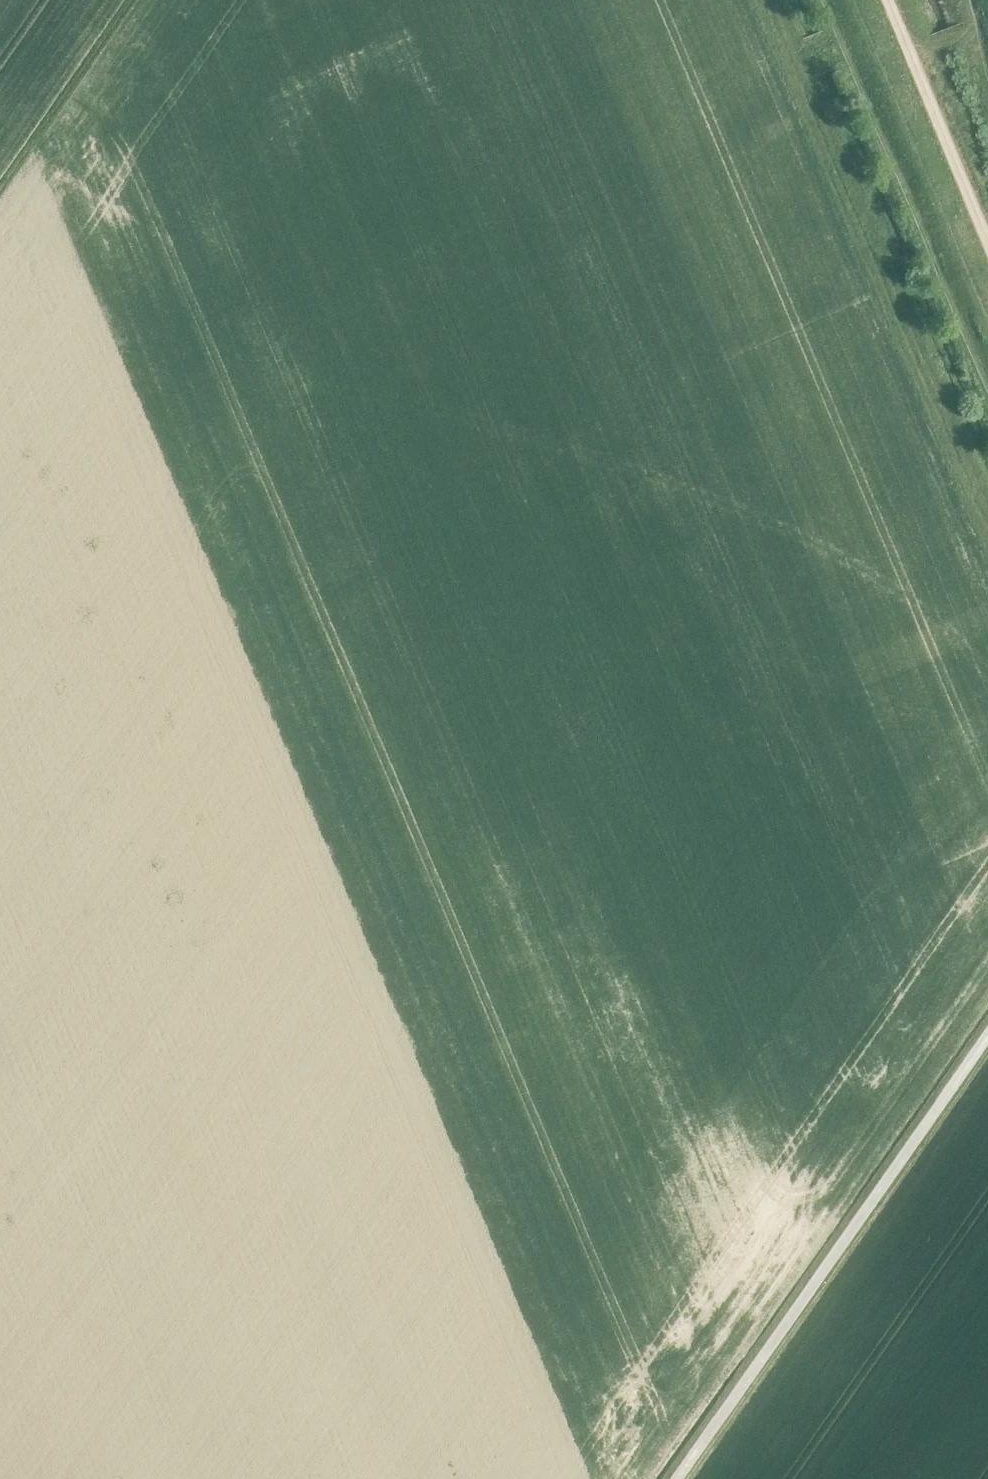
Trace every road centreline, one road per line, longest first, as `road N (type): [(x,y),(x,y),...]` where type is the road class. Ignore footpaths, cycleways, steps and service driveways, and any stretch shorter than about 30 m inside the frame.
road 1 (unclassified): [(987,1037),(678,1478)]
road 2 (track): [(987,389),(825,0)]

